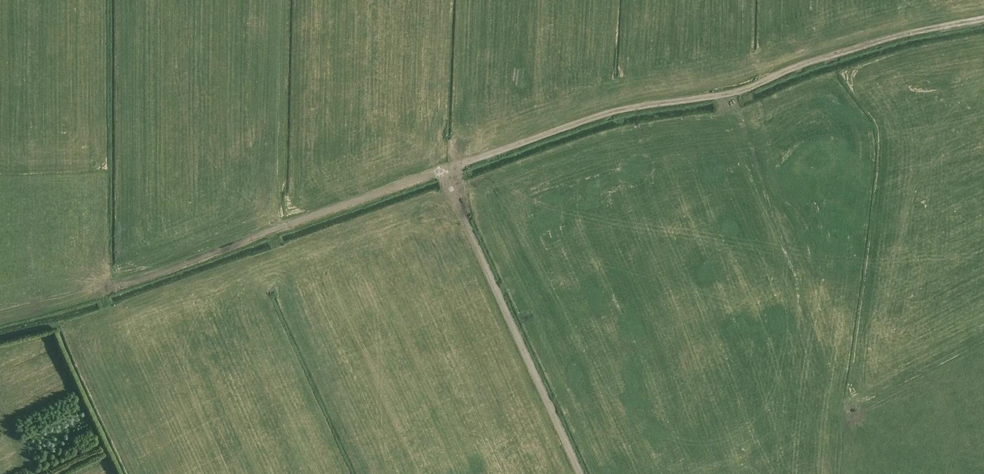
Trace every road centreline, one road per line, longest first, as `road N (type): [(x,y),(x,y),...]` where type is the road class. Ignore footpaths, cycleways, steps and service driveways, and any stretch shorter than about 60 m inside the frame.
road 1 (track): [(578,473),(443,171),(602,115),(724,94),(865,45),(983,19)]
road 2 (track): [(443,171),(113,287)]

